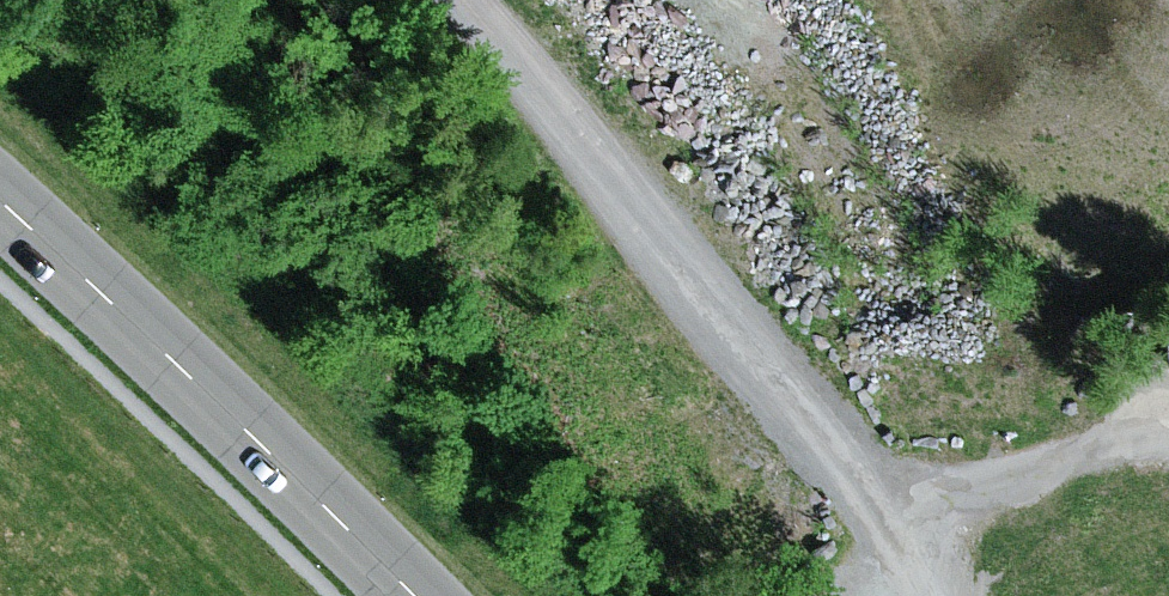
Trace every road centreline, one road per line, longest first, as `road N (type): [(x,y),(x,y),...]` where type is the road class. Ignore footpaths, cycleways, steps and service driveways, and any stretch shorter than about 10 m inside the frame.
road 1 (track): [(442,0),(693,285),(914,595)]
road 2 (primary): [(410,595),(0,200)]
road 3 (track): [(885,549),(968,497),(1106,463),(1168,459)]

